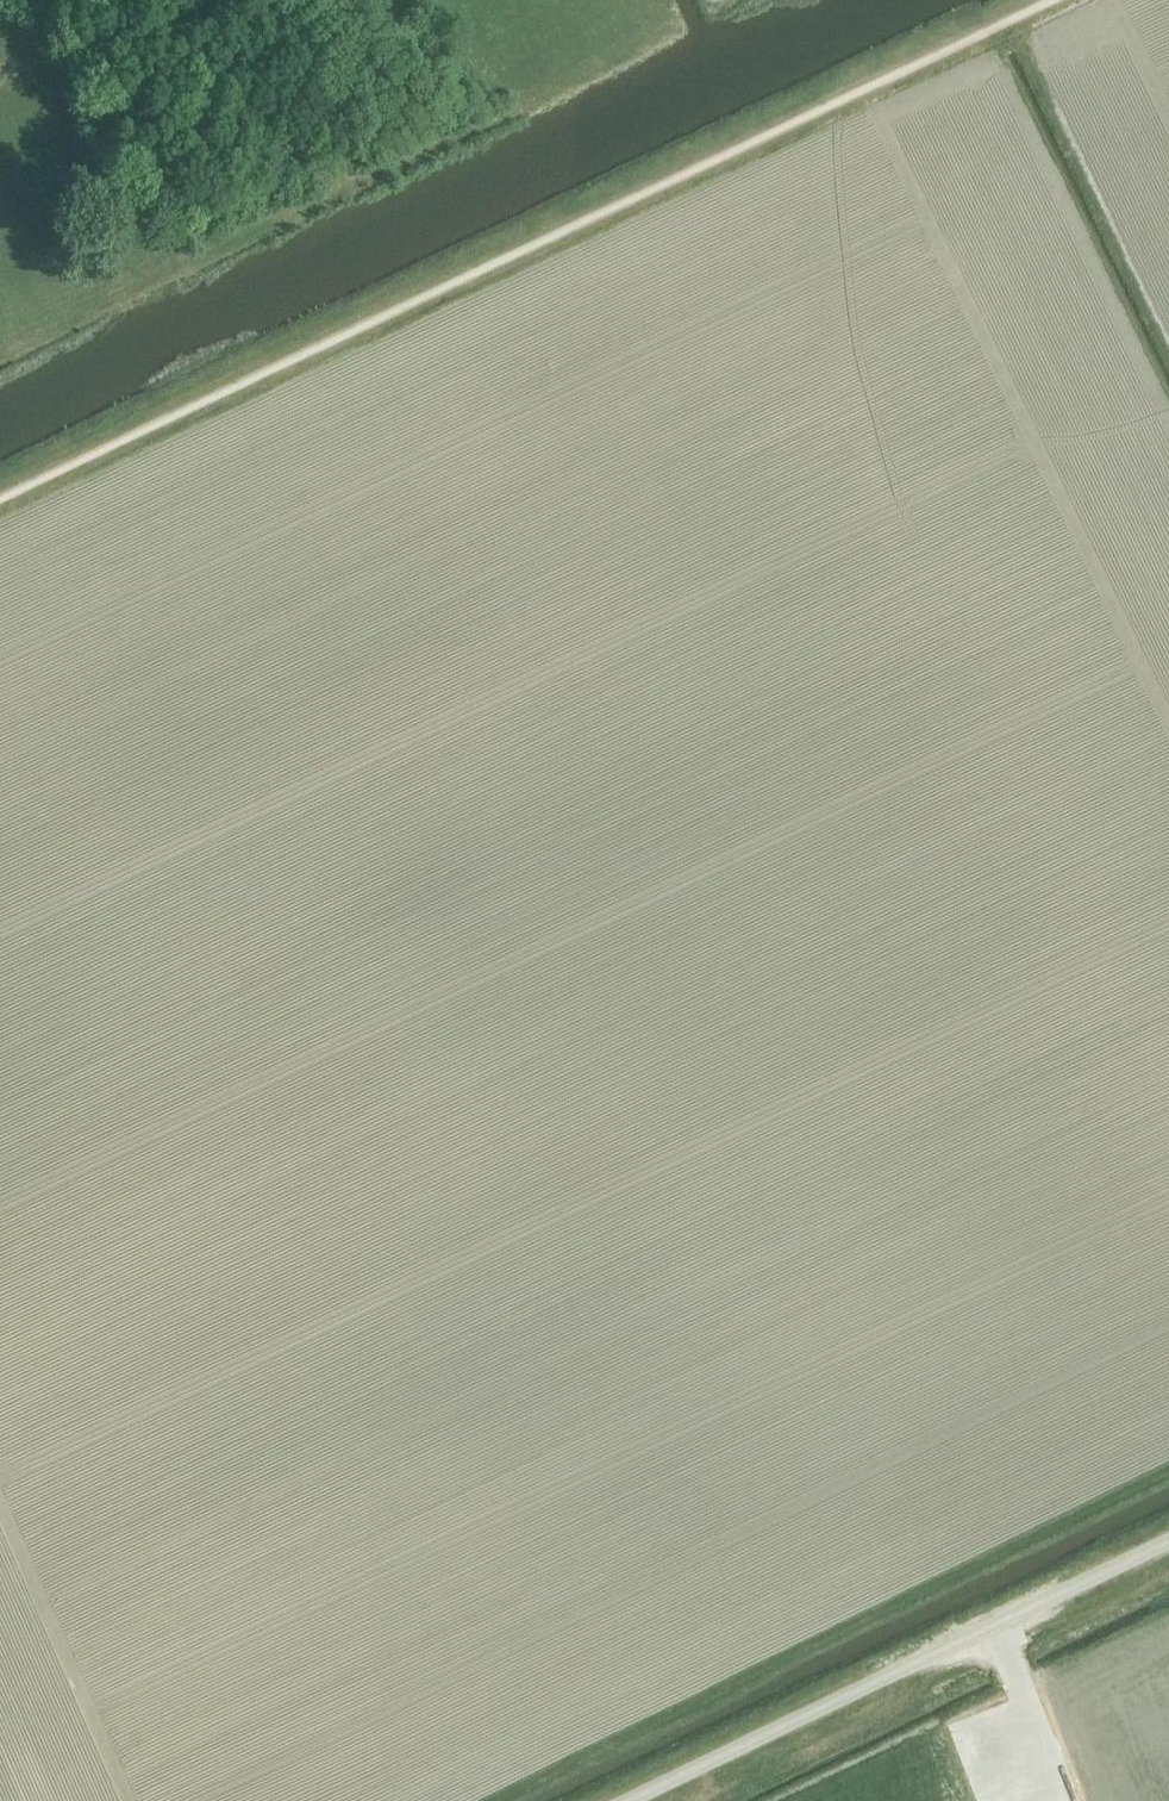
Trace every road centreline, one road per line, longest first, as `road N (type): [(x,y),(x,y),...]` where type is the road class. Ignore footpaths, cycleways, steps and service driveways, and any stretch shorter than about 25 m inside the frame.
road 1 (unclassified): [(638,1800),(1168,1543)]

